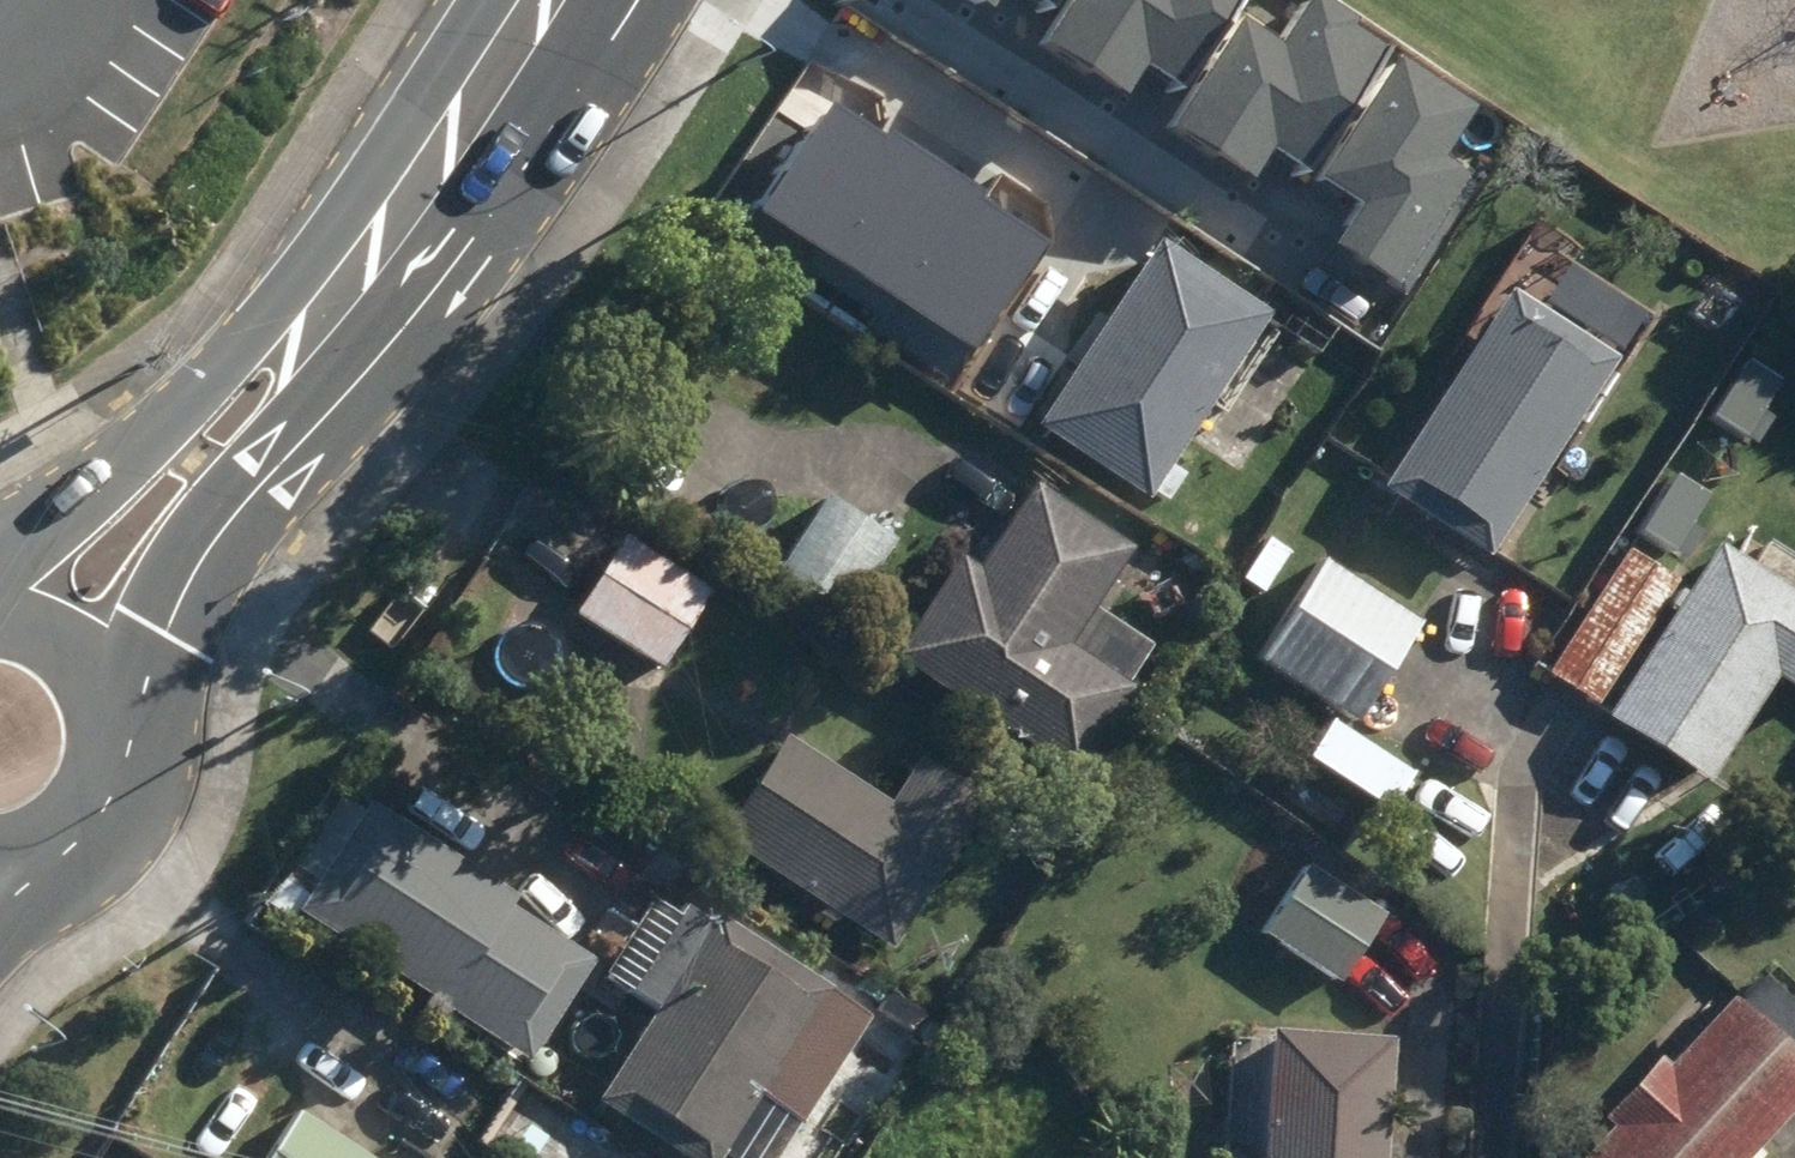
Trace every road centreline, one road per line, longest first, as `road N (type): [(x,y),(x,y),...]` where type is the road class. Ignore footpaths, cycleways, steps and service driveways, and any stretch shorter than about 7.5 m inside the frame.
road 1 (secondary): [(392,224),(322,421),(202,564),(137,714)]
road 2 (secondary): [(0,558),(163,430),(239,350),(392,224)]
road 3 (secondary): [(392,224),(545,0)]
road 4 (secondary): [(137,714),(115,796),(61,860)]
road 5 (secondary): [(0,621),(85,663),(137,714)]

